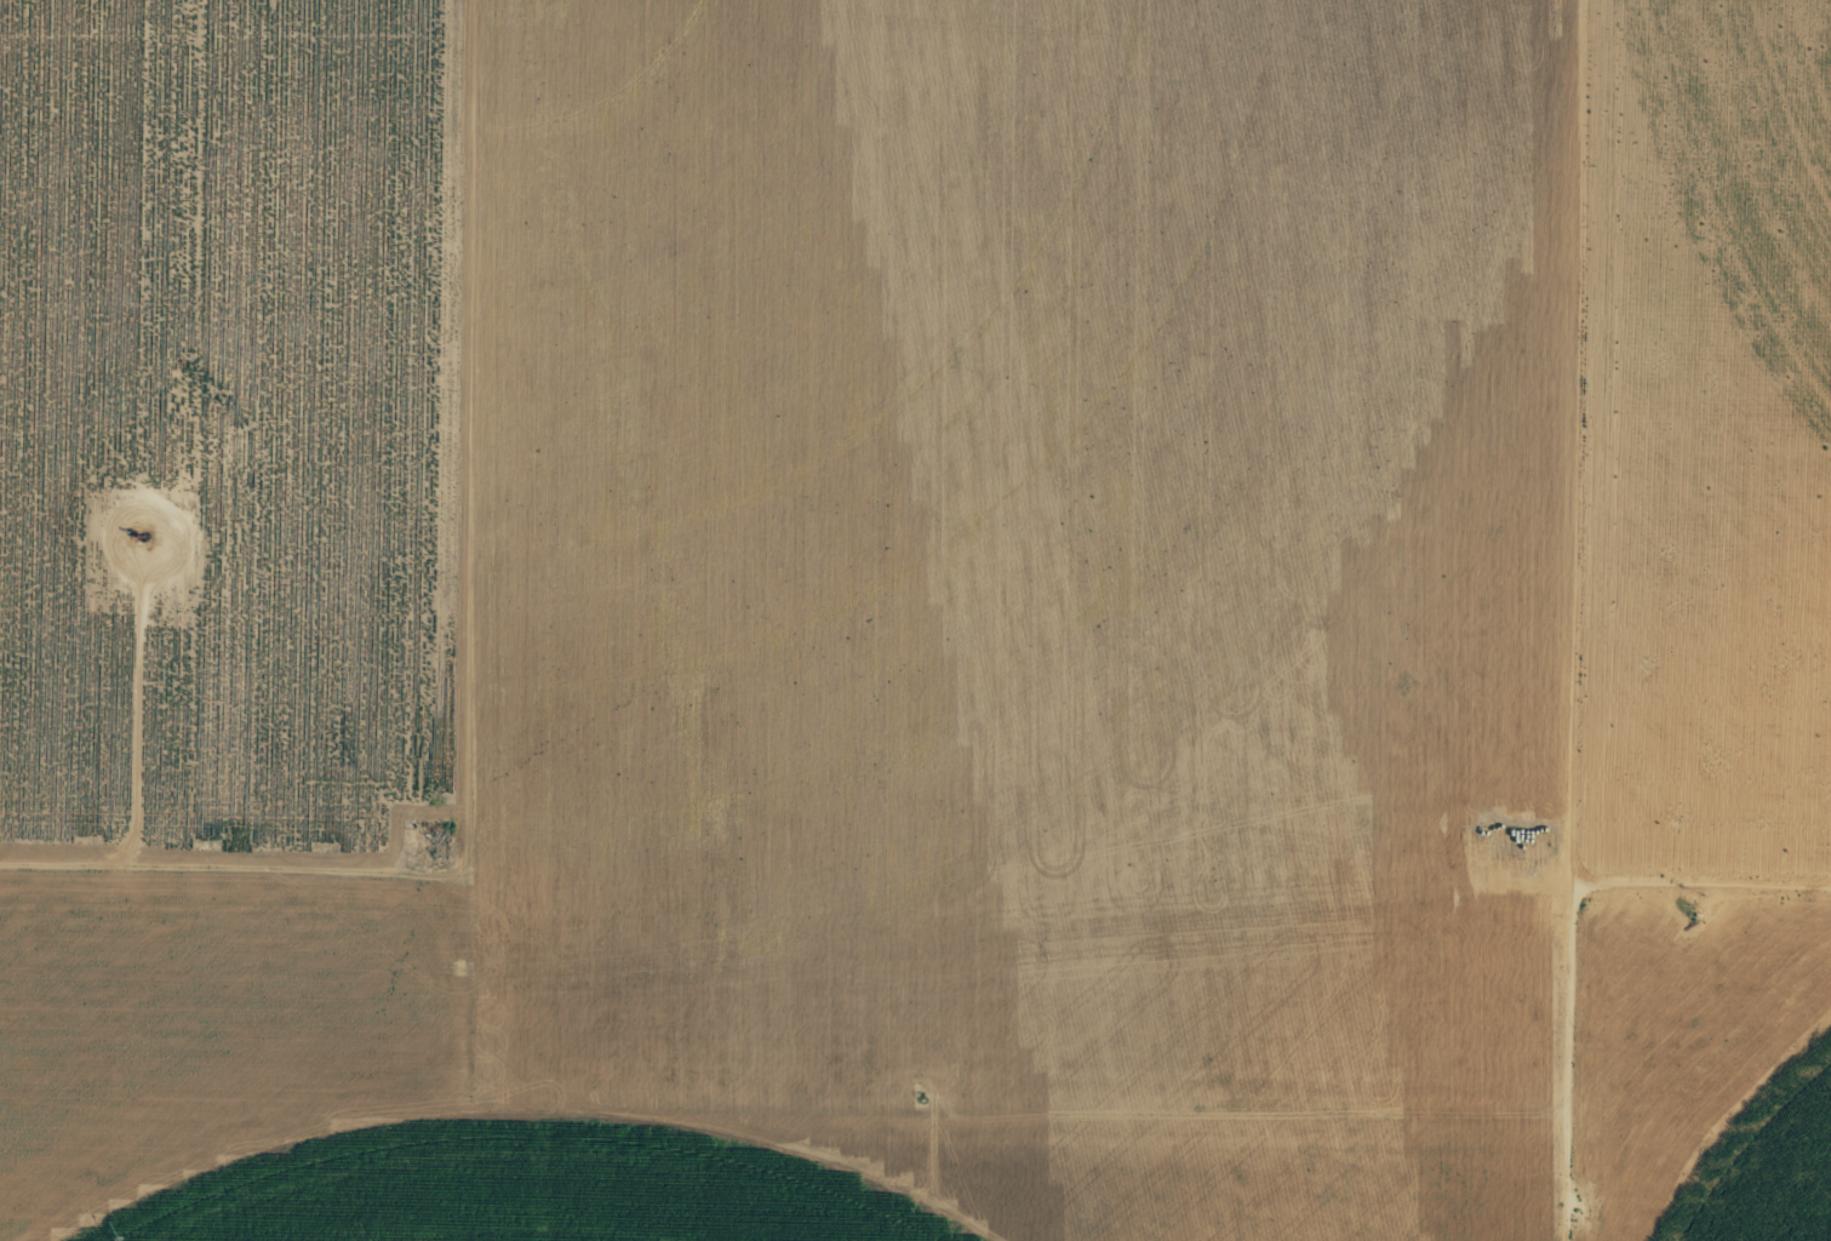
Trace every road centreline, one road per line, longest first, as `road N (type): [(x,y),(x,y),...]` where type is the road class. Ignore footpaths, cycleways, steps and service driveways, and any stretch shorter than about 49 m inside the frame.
road 1 (residential): [(491,922),(0,913)]

